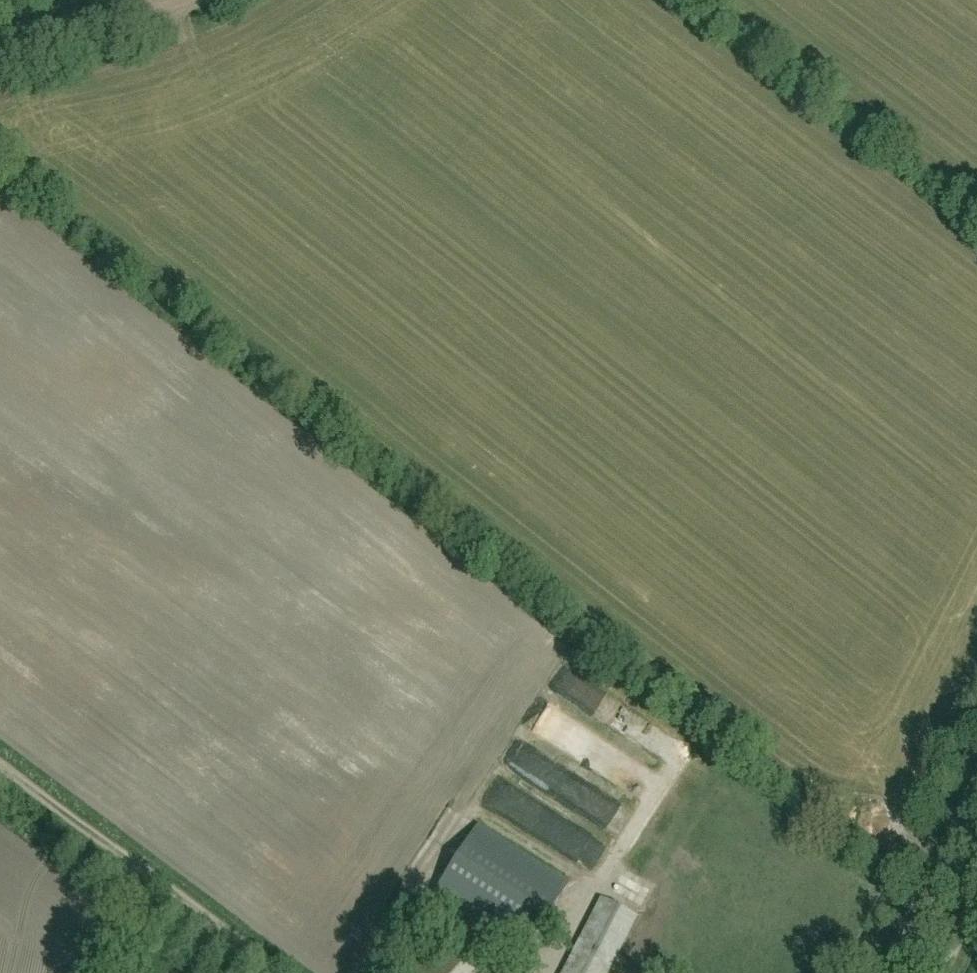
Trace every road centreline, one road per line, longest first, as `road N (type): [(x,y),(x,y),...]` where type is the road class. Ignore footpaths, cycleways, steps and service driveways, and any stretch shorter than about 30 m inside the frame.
road 1 (track): [(0,767),(277,972)]
road 2 (secondary): [(891,972),(976,796)]
road 3 (track): [(0,46),(189,0)]

